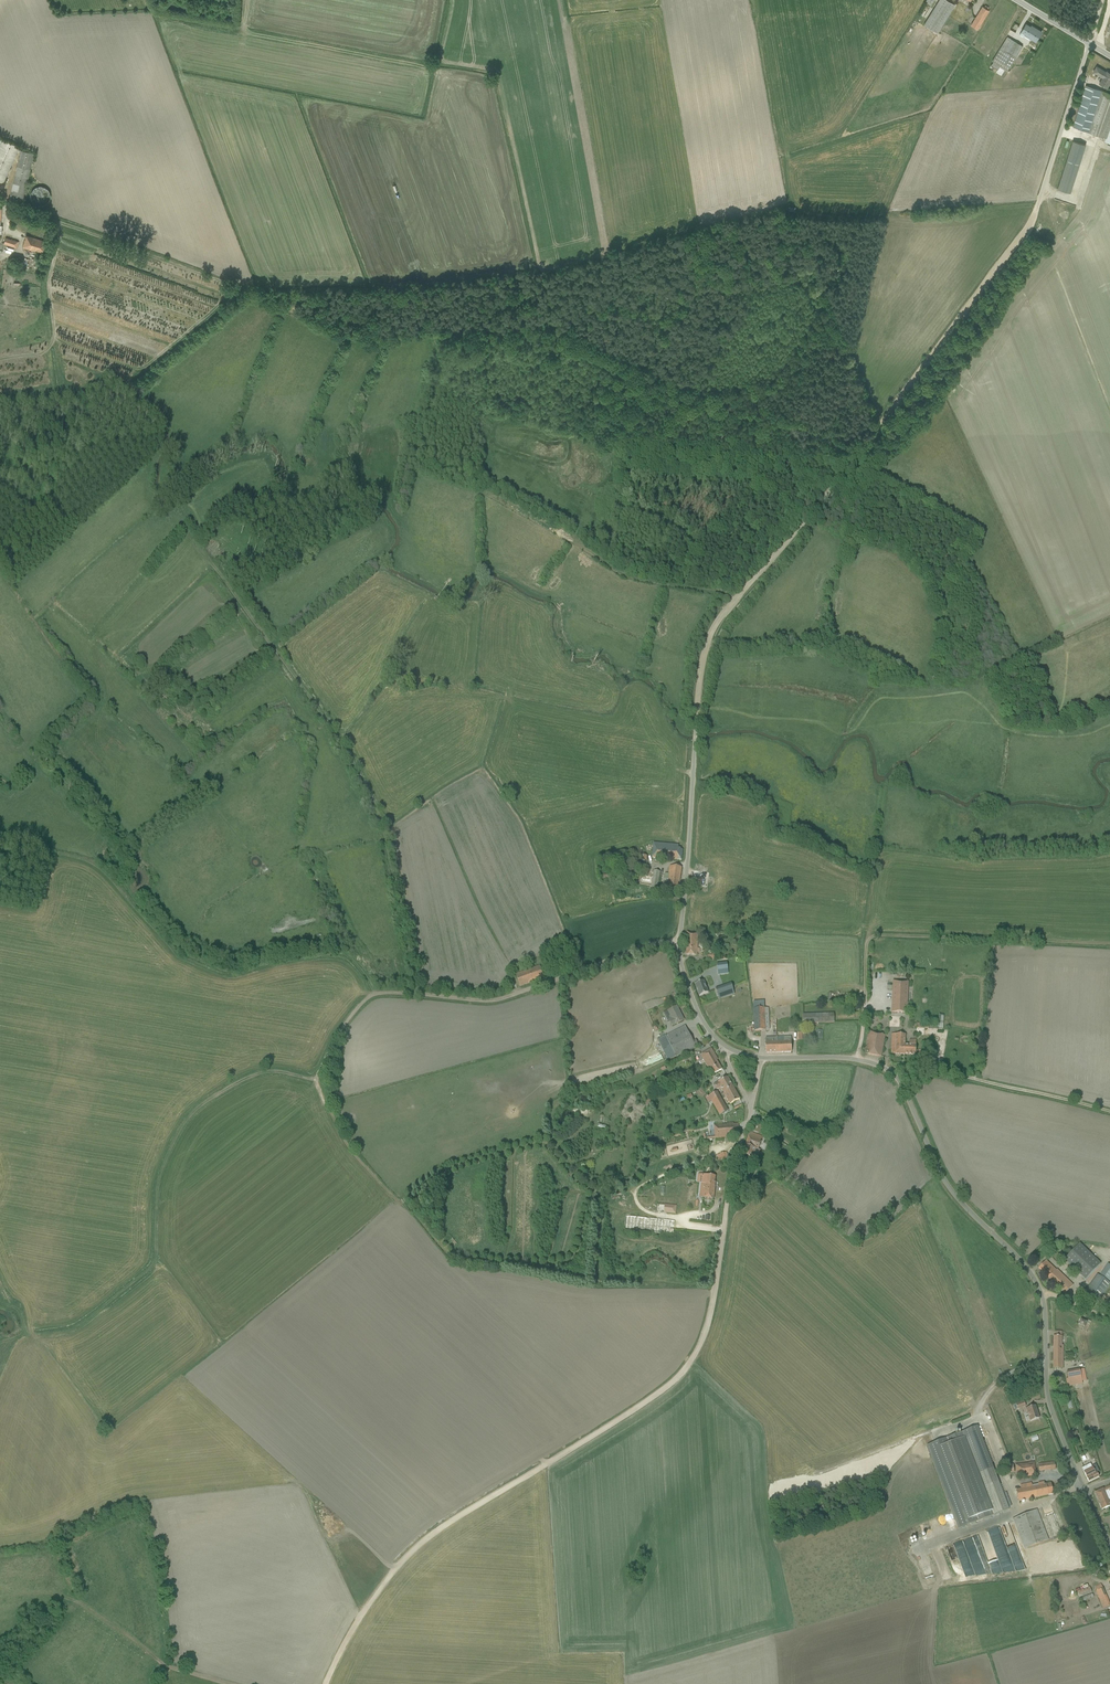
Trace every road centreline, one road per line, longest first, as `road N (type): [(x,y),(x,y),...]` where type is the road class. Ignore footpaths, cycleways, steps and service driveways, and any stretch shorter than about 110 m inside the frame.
road 1 (track): [(3,205),(350,336),(548,327),(583,333),(633,351),(854,466)]
road 2 (track): [(326,1683),(380,1589),(418,1546),(658,1394),(689,1364),(709,1319),(724,1231)]
road 3 (track): [(1035,211),(862,450),(712,627),(697,713)]
road 4 (unclassified): [(1085,1491),(1048,1401),(1038,1287),(947,1185),(898,1078),(855,1059),(761,1058)]
road 5 (track): [(31,1335),(78,1326),(152,1266),(161,1171),(199,1107),(260,1074),(311,1079)]
road 6 (track): [(680,940),(497,999),(376,994),(351,1015),(311,1079)]
road 7 (track): [(274,647),(379,813),(419,994)]
road 8 (track): [(855,1059),(871,936),(1109,944)]
road 9 (unclassified): [(721,1044),(694,1002),(679,953),(697,713)]
road 10 (track): [(891,1072),(925,1067),(1109,1111)]
road 11 (unclassified): [(1035,211),(1089,42)]
road 12 (unclassified): [(724,1231),(751,1108)]

